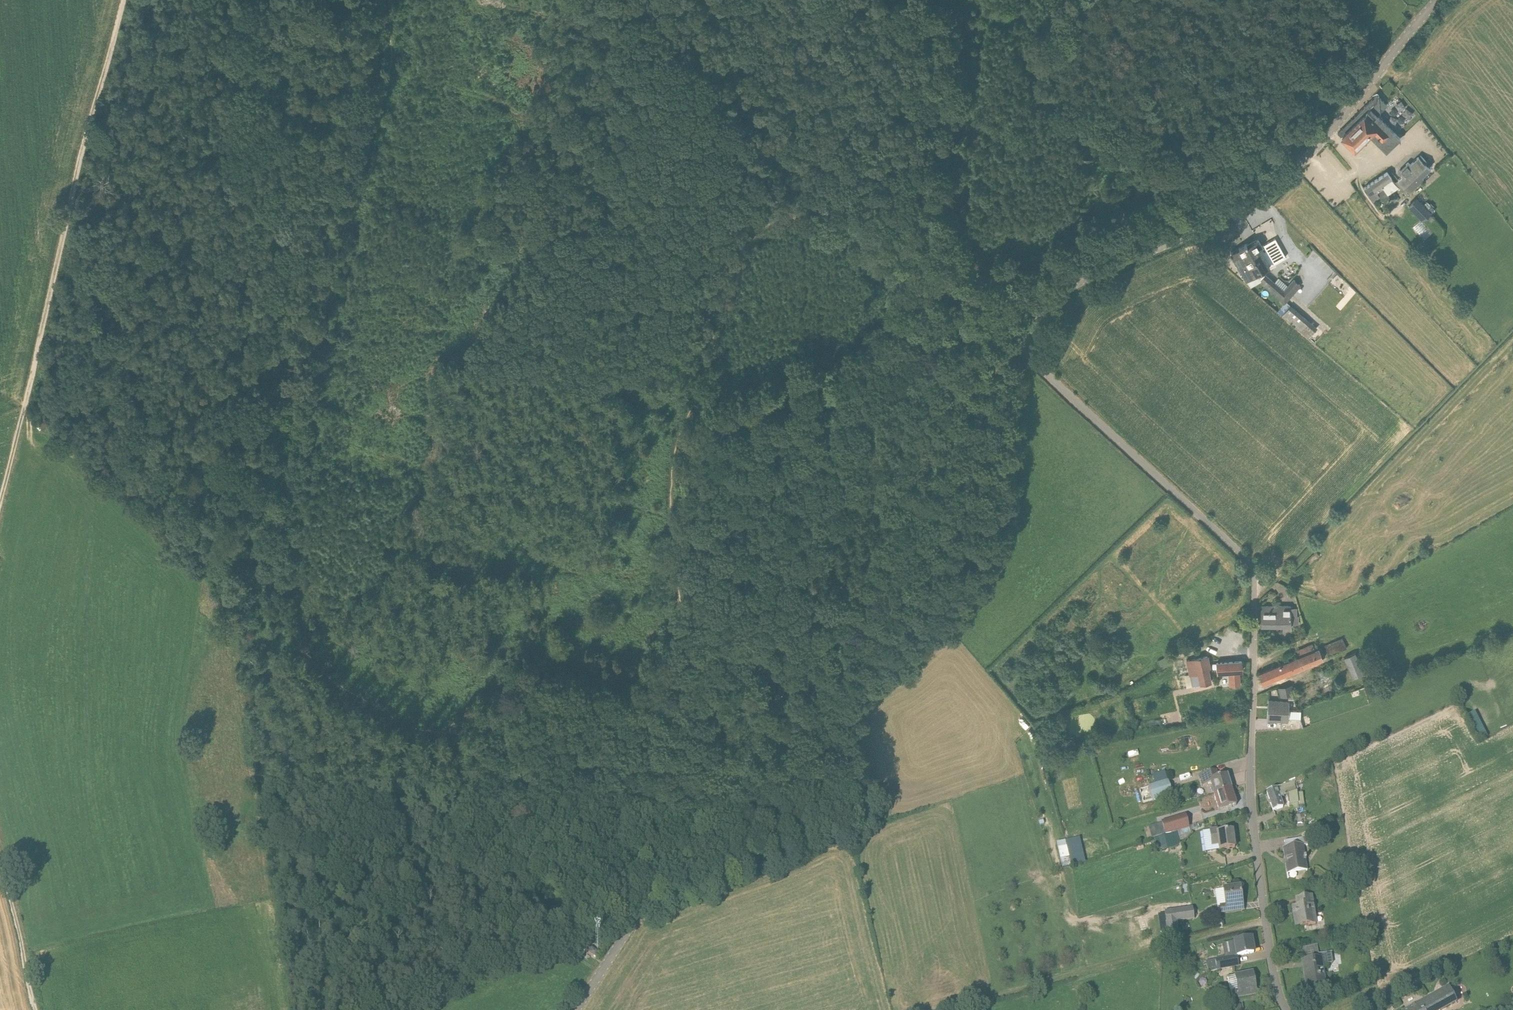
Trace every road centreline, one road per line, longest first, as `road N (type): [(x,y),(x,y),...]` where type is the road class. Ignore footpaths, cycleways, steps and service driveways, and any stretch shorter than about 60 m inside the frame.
road 1 (unclassified): [(576,1009),(1015,335)]
road 2 (track): [(262,570),(323,355),(329,278),(389,70),(389,0)]
road 3 (unclassified): [(1015,335),(1073,284),(1211,224),(1282,178),(1438,0)]
road 4 (track): [(0,504),(123,0)]
road 5 (residential): [(1286,1009),(1273,964),(1251,791),(1253,580)]
road 6 (track): [(1038,310),(971,263),(943,216),(958,96),(947,0)]
road 7 (unclassified): [(1253,580),(1243,556),(1055,383),(1015,335)]
road 8 (track): [(1266,920),(953,1009)]
road 9 (track): [(1211,224),(1215,100),(1272,0)]
road 10 (track): [(35,1009),(0,857)]

